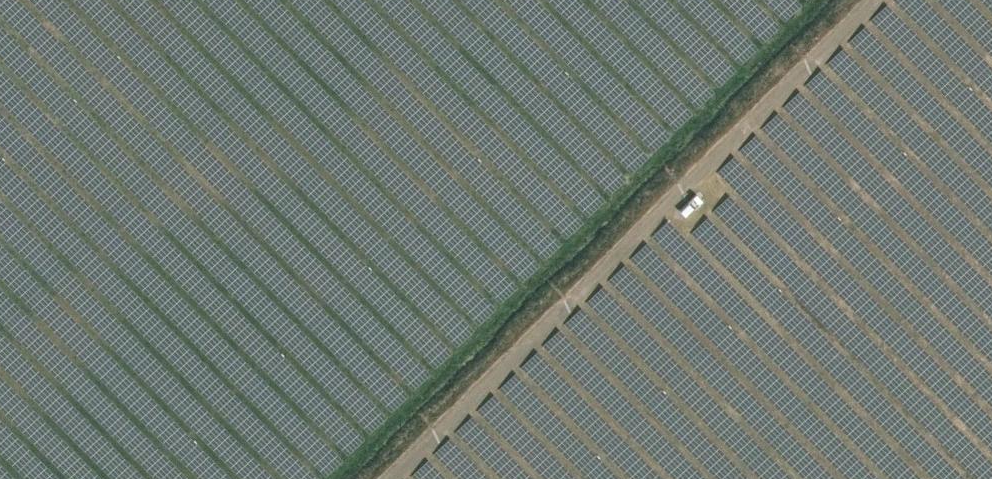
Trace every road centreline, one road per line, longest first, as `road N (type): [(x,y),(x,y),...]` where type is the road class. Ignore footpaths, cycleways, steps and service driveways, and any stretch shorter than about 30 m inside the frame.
road 1 (track): [(870,0),(387,478)]

